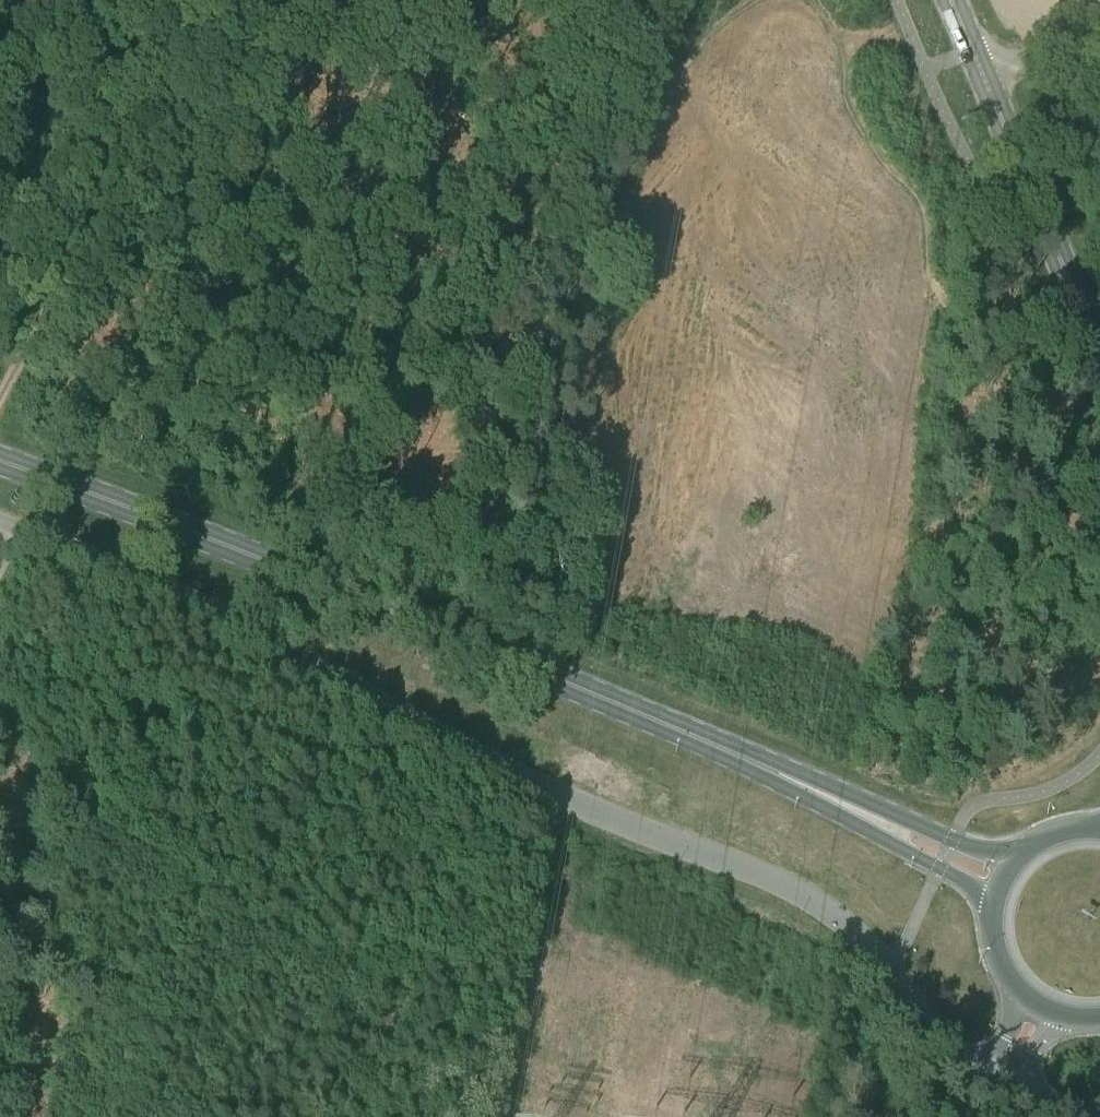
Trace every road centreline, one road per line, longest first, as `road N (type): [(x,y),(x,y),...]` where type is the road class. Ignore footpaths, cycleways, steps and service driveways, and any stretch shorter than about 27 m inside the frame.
road 1 (unclassified): [(1001,1096),(940,1043),(861,939),(799,893),(575,803),(247,629),(0,518)]
road 2 (primary): [(1001,878),(657,720),(0,461)]
road 3 (track): [(0,393),(224,0)]
road 4 (primary): [(1099,358),(974,53)]
road 5 (primary): [(1001,878),(993,901),(994,950),(1019,993),(1038,1009)]
road 6 (unclassified): [(1099,76),(974,53)]

